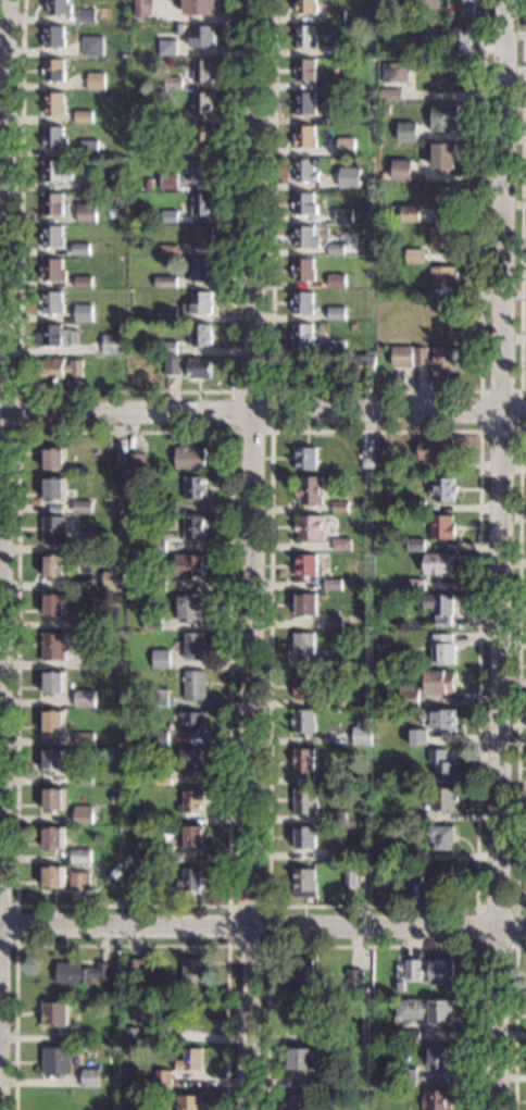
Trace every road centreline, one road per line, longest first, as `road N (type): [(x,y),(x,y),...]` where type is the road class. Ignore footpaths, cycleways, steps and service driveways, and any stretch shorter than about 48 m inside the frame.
road 1 (residential): [(248,1109),(254,0)]
road 2 (residential): [(498,1109),(504,0)]
road 3 (residential): [(525,926),(0,931)]
road 4 (residential): [(525,412),(0,411)]
road 5 (residential): [(0,304),(4,0)]

